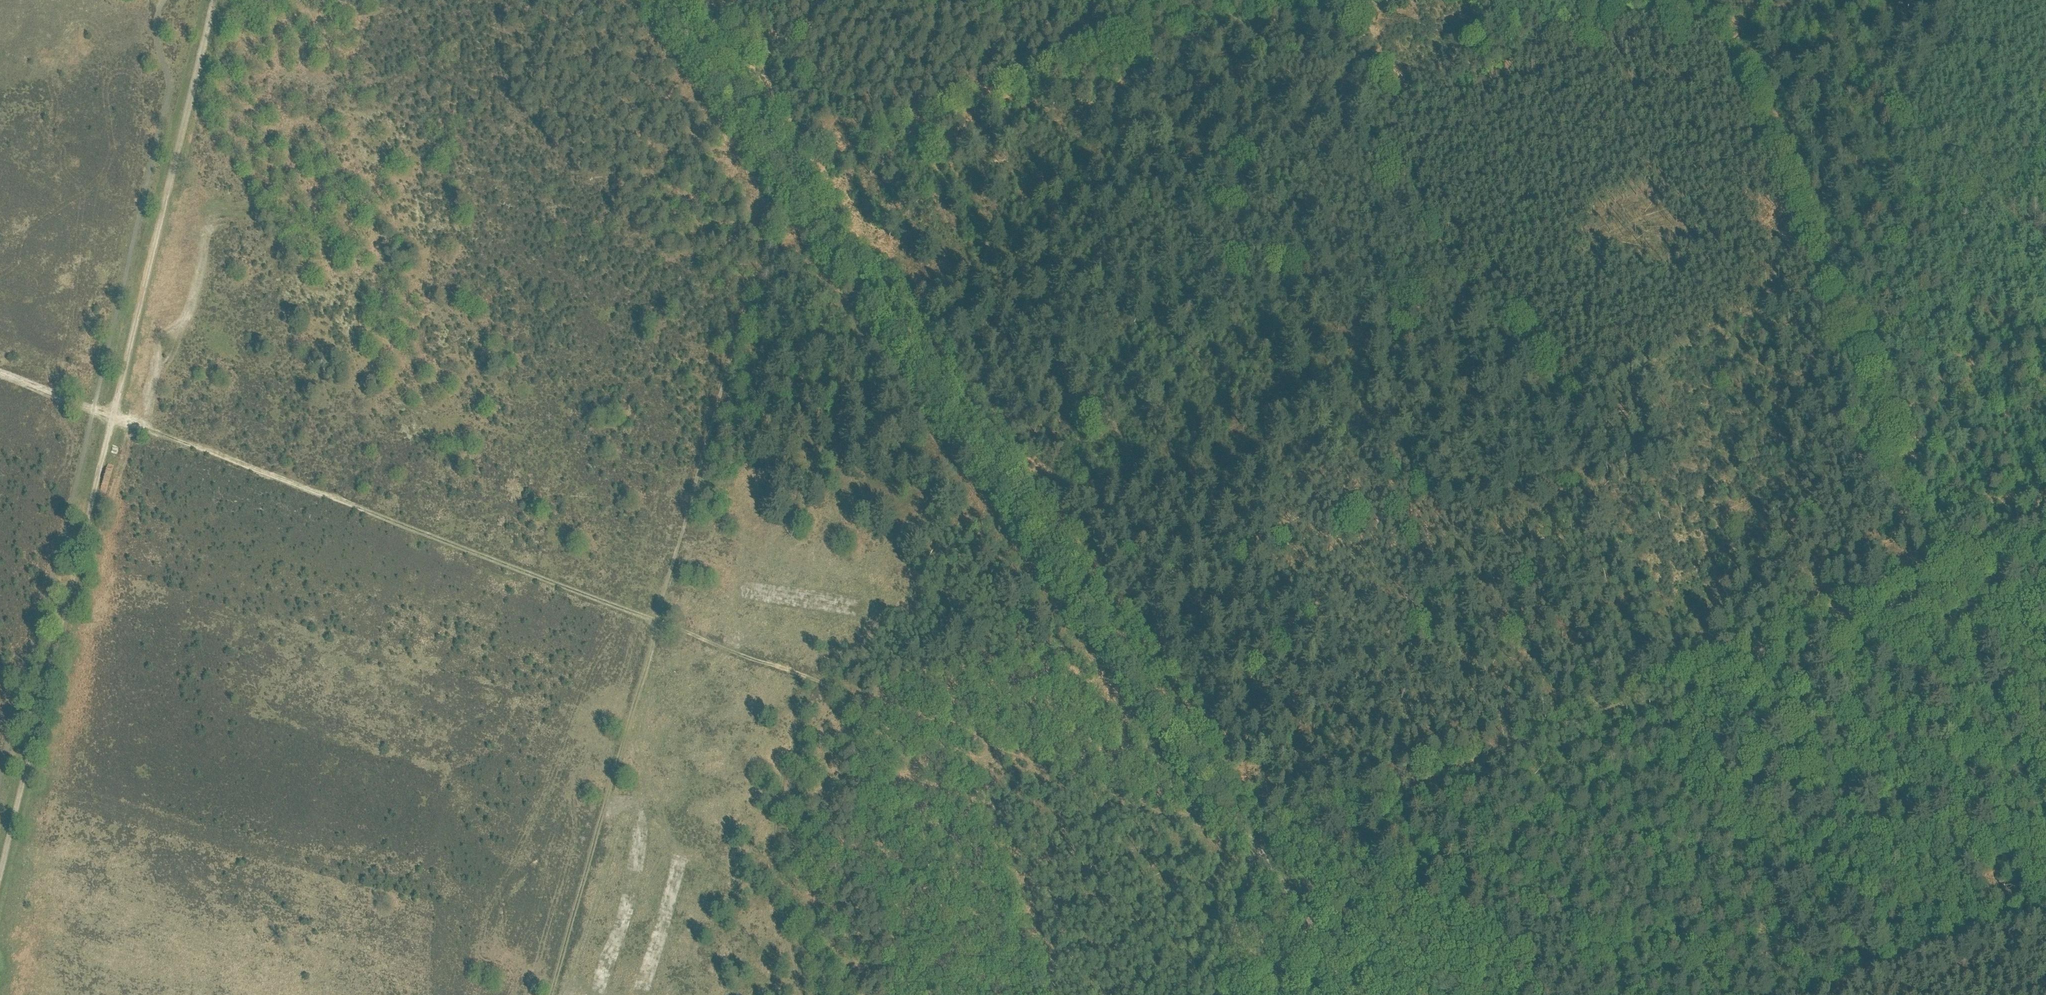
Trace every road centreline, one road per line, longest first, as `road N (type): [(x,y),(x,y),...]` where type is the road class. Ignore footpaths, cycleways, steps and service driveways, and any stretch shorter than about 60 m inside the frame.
road 1 (track): [(0,871),(214,0)]
road 2 (track): [(1706,0),(2045,824)]
road 3 (track): [(1256,843),(783,170)]
road 4 (track): [(1363,802),(1150,457),(896,127)]
road 5 (track): [(2045,547),(1363,802)]
road 6 (track): [(783,170),(664,0)]
road 7 (track): [(1359,994),(1256,843)]
road 8 (track): [(1260,847),(1217,994)]

